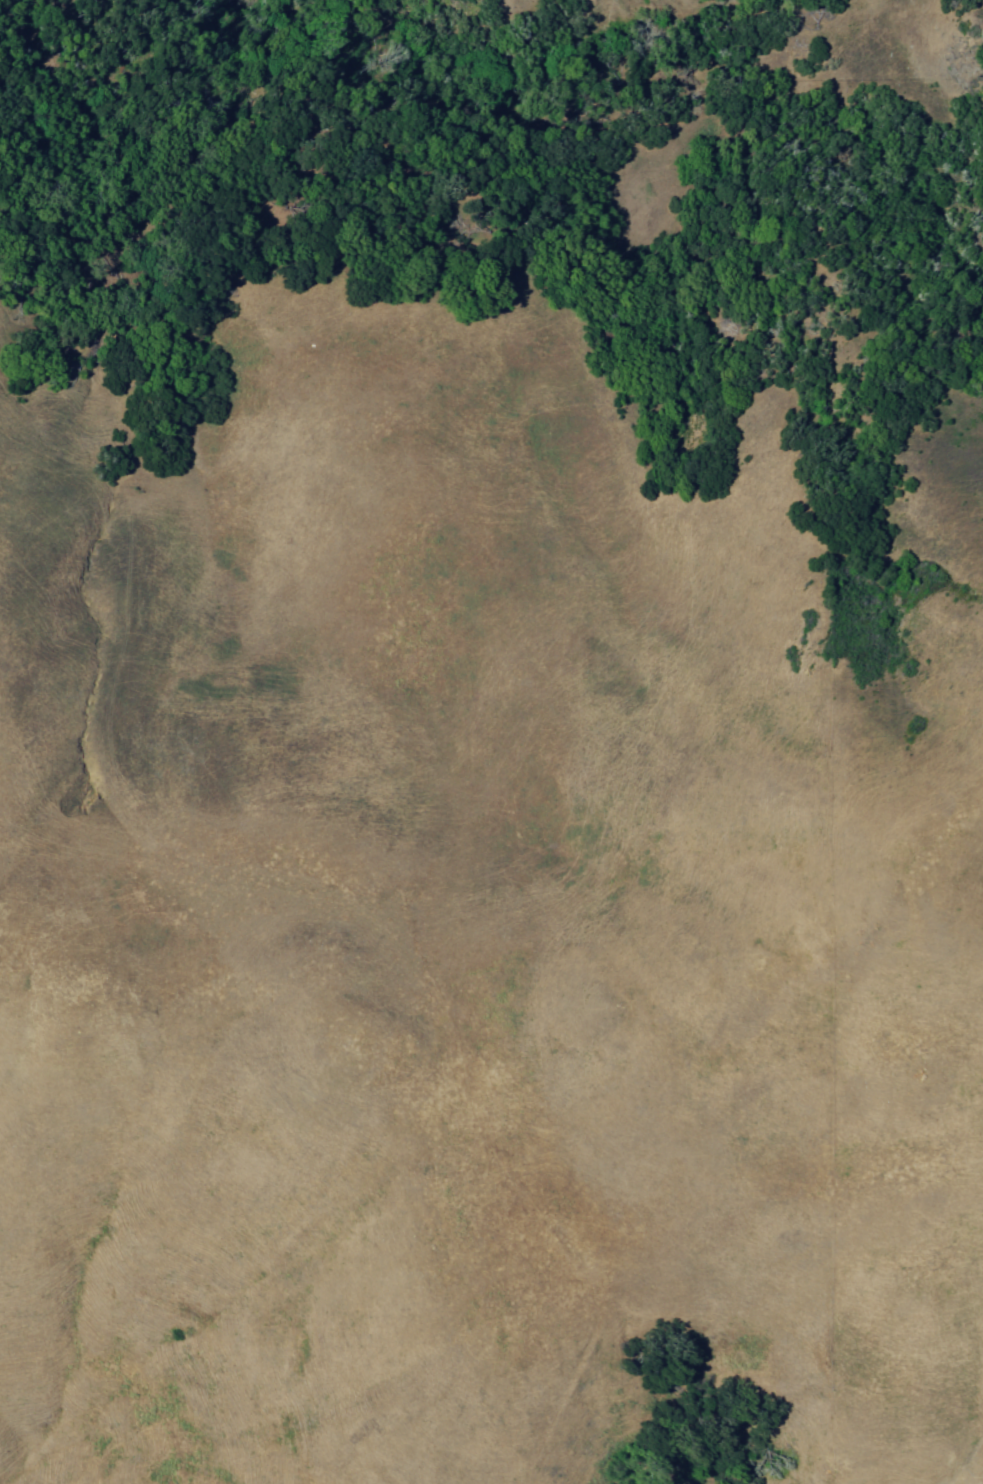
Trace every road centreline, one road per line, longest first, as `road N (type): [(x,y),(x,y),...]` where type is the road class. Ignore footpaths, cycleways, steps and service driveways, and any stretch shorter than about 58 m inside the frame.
road 1 (track): [(982,1430),(931,1411),(871,1403),(841,1382),(781,1379),(762,1370),(762,1348),(724,1327),(633,1314),(602,1287),(607,1305),(531,1483)]

